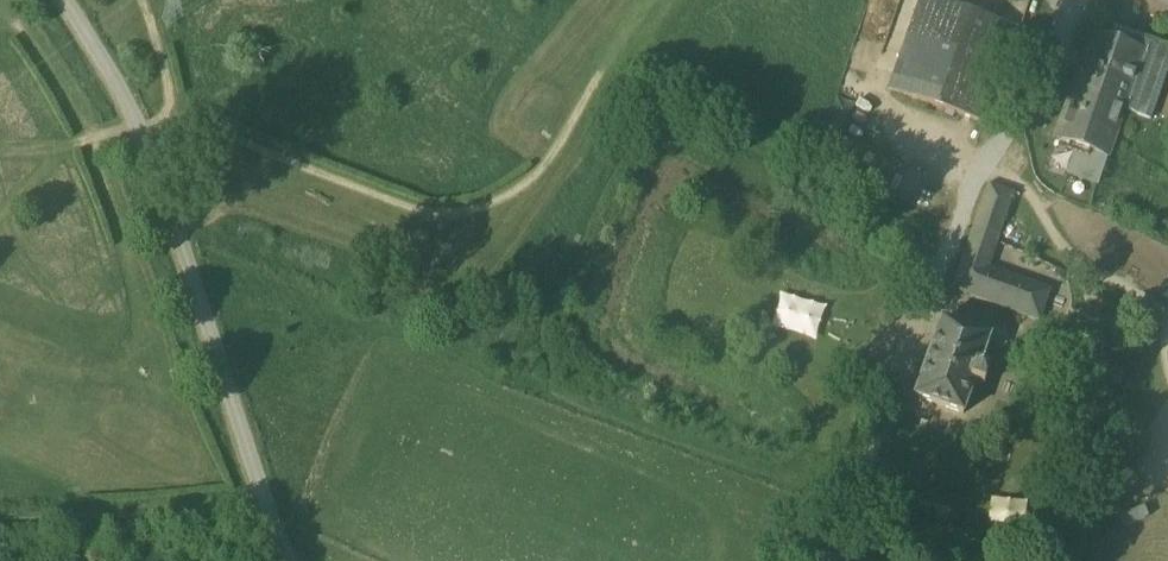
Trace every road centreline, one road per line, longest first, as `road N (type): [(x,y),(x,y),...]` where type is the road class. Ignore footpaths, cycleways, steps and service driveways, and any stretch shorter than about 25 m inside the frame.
road 1 (unclassified): [(278,560),(137,129),(57,0)]

